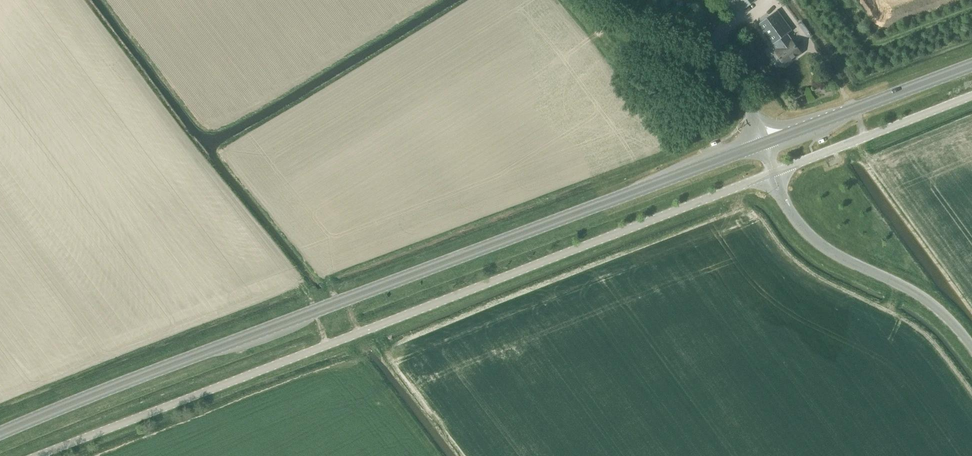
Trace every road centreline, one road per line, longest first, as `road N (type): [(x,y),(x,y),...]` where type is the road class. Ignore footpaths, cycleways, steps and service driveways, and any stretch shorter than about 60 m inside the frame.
road 1 (primary): [(0,432),(762,142)]
road 2 (unclassified): [(39,455),(773,173)]
road 3 (tertiary): [(971,345),(926,299),(807,233),(773,173)]
road 4 (unclassified): [(762,142),(744,91),(723,66),(585,0)]
road 5 (primary): [(762,142),(971,64)]
road 6 (unclassified): [(773,173),(971,95)]

